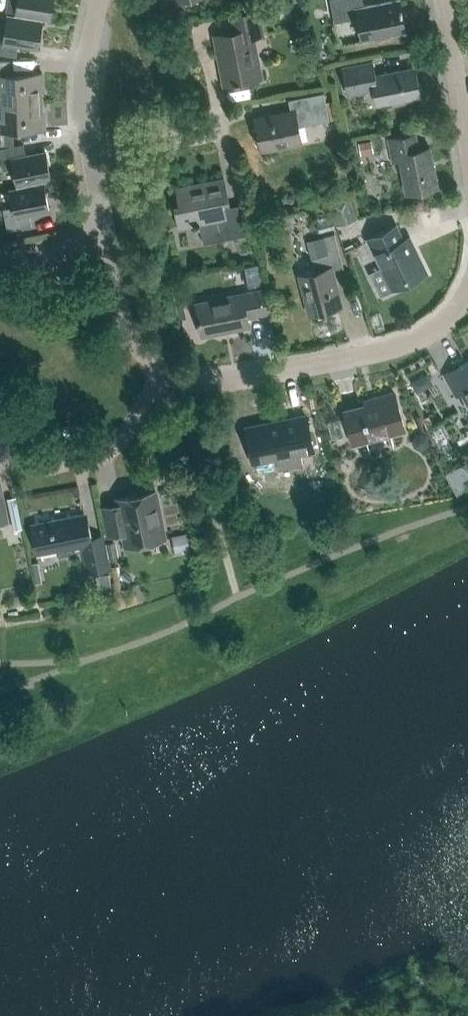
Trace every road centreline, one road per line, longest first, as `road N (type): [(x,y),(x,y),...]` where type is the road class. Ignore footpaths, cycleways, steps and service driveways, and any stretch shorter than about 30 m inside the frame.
road 1 (residential): [(158,375),(236,383),(393,350),(432,335),(467,294)]
road 2 (residential): [(98,0),(84,81),(91,161)]
road 3 (residential): [(467,143),(446,0)]
road 4 (residential): [(108,242),(124,321),(158,375)]
road 5 (residential): [(66,464),(101,457),(122,442),(158,375)]
road 6 (residential): [(91,161),(220,132)]

